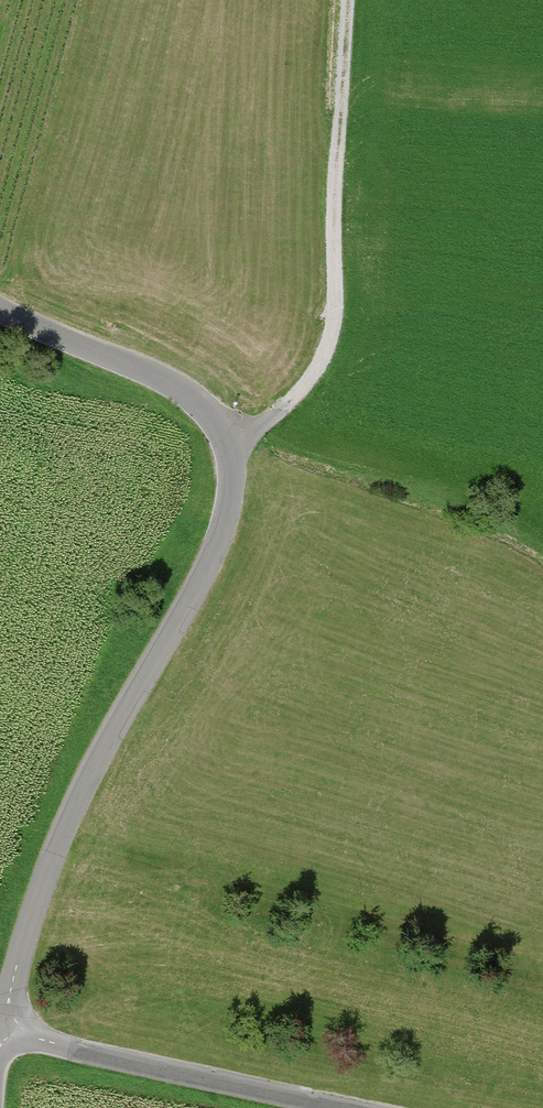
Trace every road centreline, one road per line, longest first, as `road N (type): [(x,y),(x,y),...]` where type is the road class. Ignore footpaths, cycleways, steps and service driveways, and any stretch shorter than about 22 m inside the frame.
road 1 (unclassified): [(3,1029),(56,848),(215,555),(234,475),(229,442),(201,407),(159,380),(0,313)]
road 2 (track): [(229,442),(279,414),(314,376),(333,331),(344,0)]
road 3 (unclassified): [(342,1107),(3,1029)]

